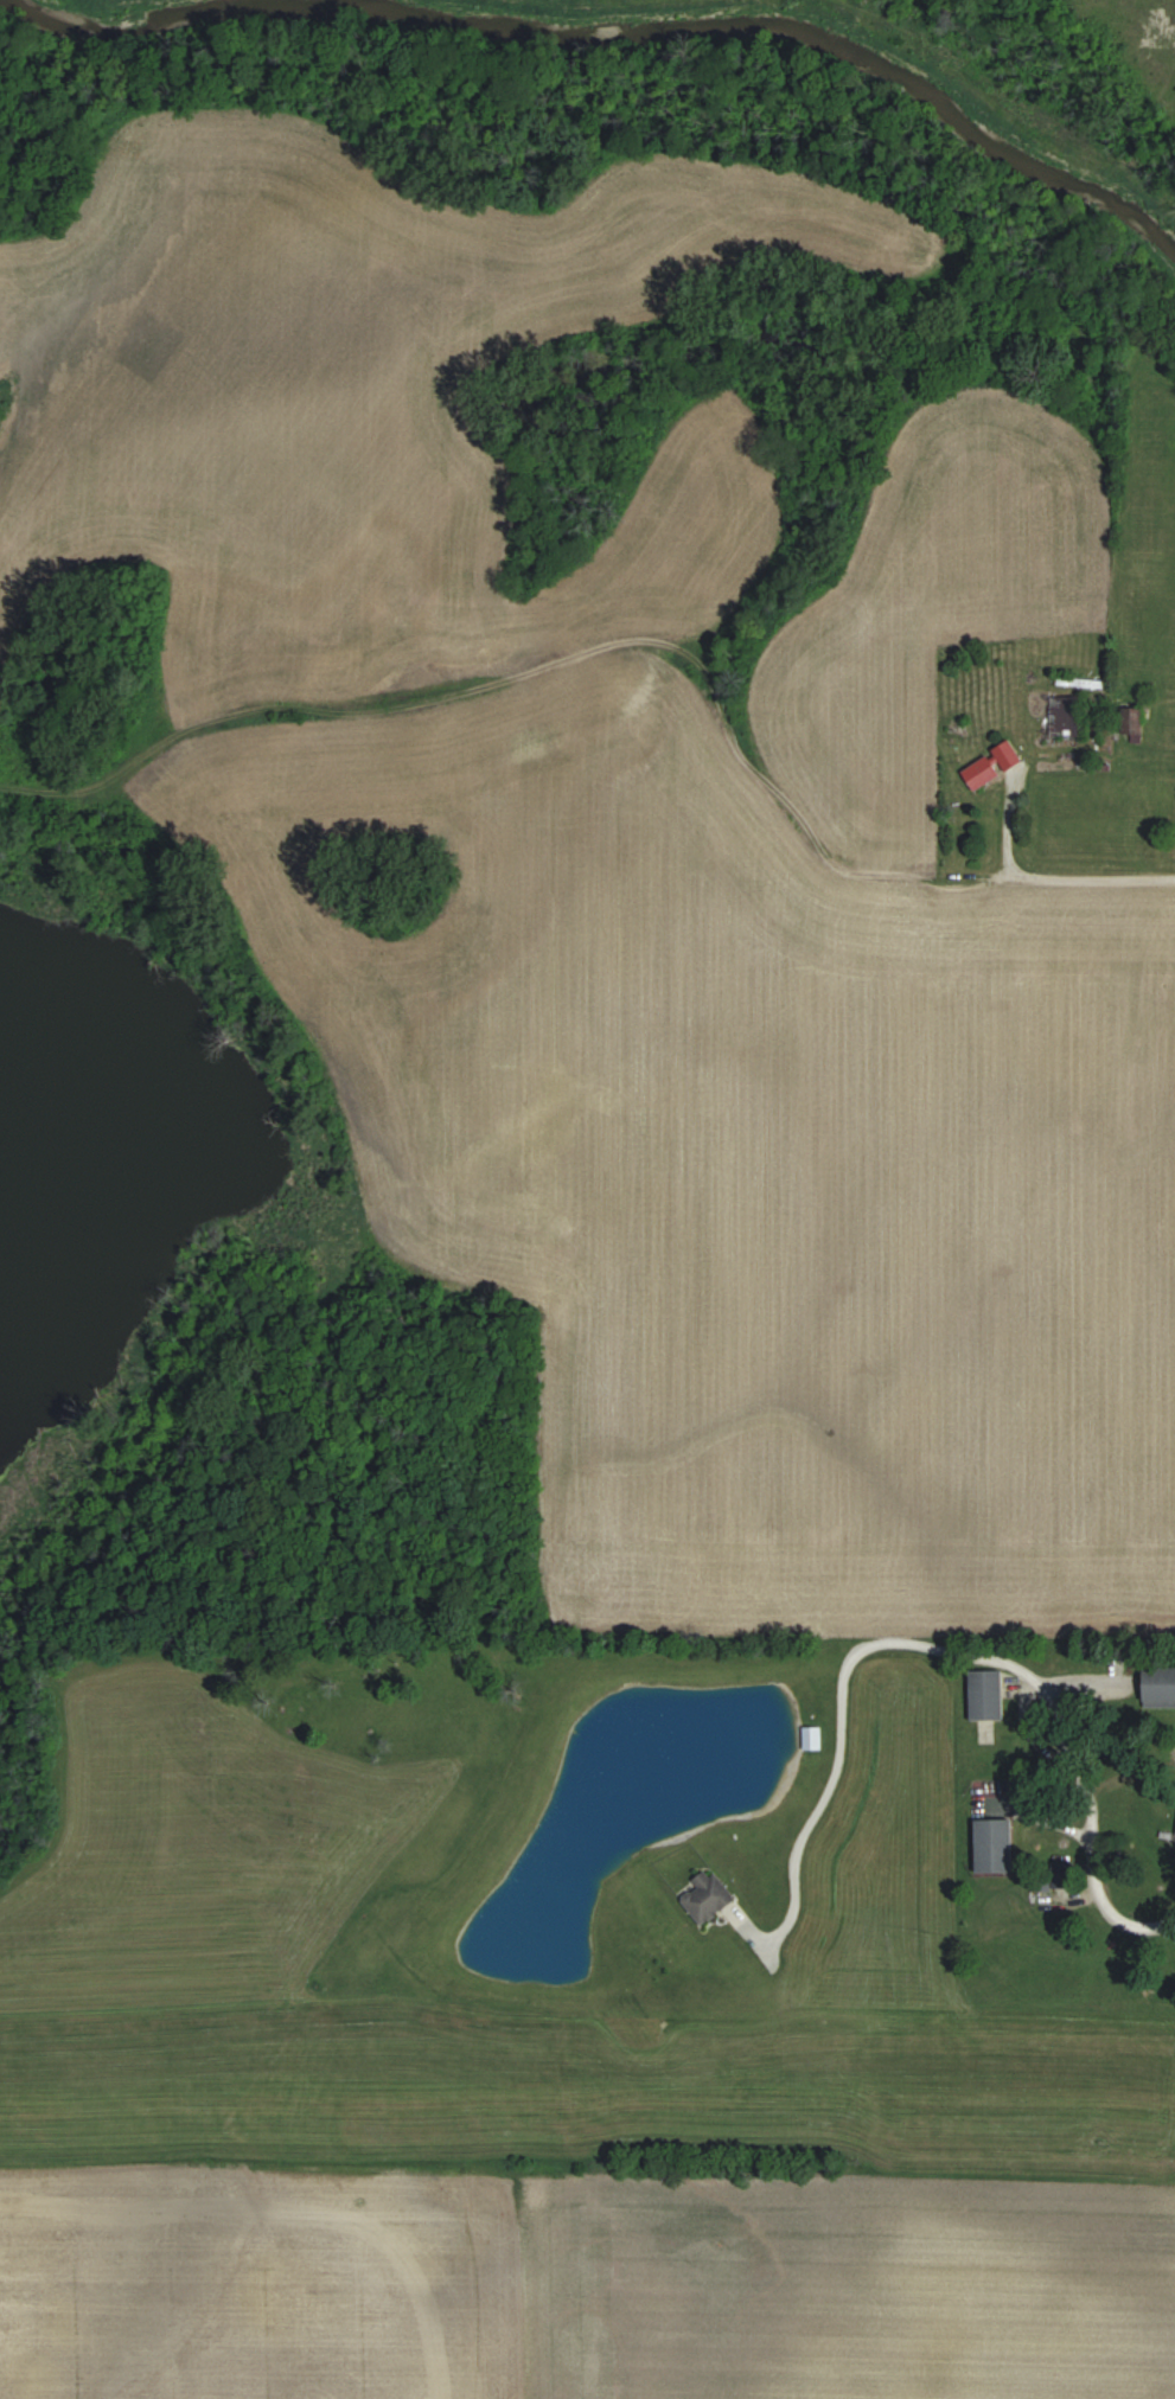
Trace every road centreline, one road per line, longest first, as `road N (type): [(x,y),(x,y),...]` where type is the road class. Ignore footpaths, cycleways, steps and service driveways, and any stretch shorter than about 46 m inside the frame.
road 1 (residential): [(1174,871),(1015,871),(997,859),(1002,763)]

